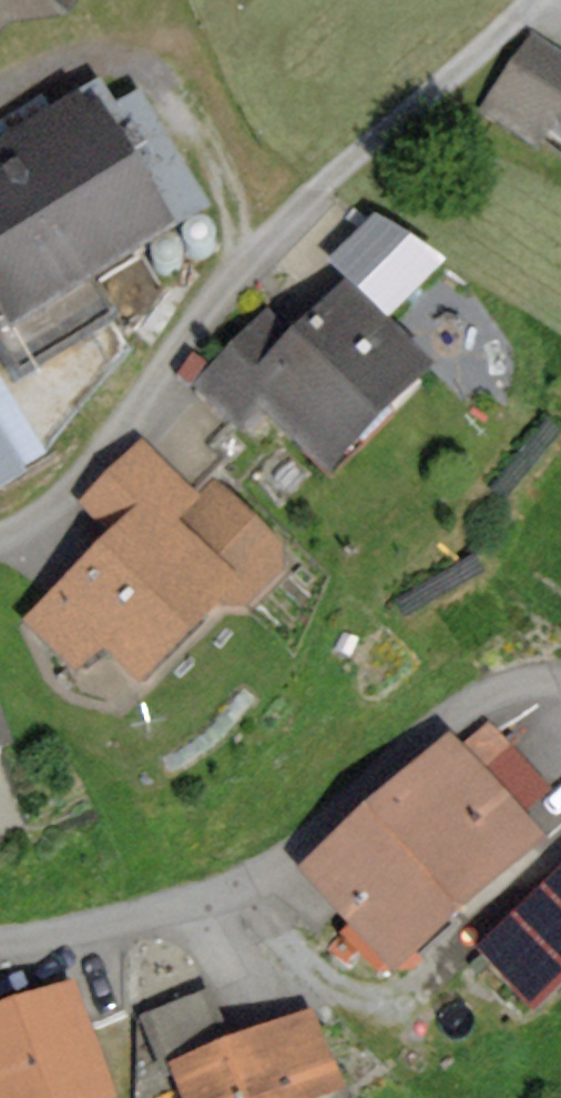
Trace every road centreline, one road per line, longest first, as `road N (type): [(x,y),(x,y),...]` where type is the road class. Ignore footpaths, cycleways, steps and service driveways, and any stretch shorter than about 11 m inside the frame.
road 1 (track): [(0,93),(82,57),(154,72),(208,141),(247,270)]

